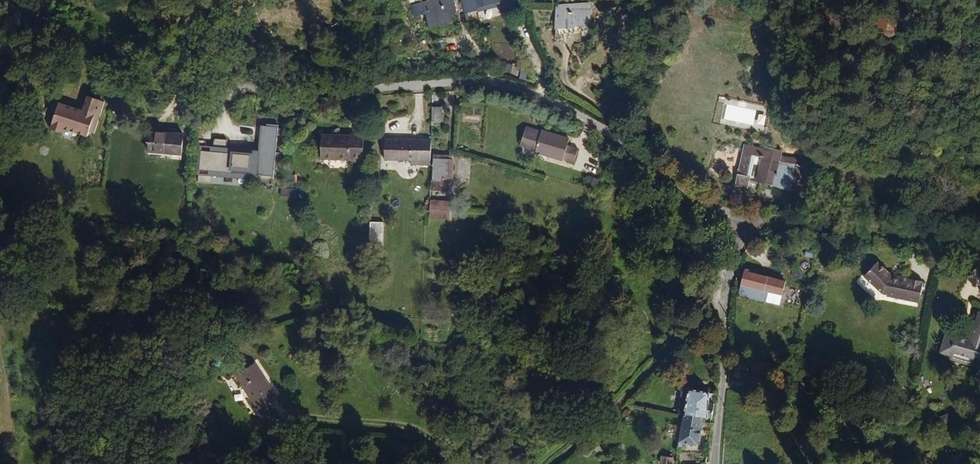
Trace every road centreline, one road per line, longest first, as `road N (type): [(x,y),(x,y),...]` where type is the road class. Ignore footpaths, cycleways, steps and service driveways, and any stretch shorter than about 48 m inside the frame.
road 1 (residential): [(749,238),(595,128),(524,90),(454,83),(299,92),(222,86),(96,48),(7,0)]
road 2 (residential): [(979,253),(870,226),(811,222),(749,238)]
road 3 (residential): [(715,463),(723,293),(749,238)]
road 4 (track): [(273,403),(299,415),(409,426),(434,440),(451,463)]

